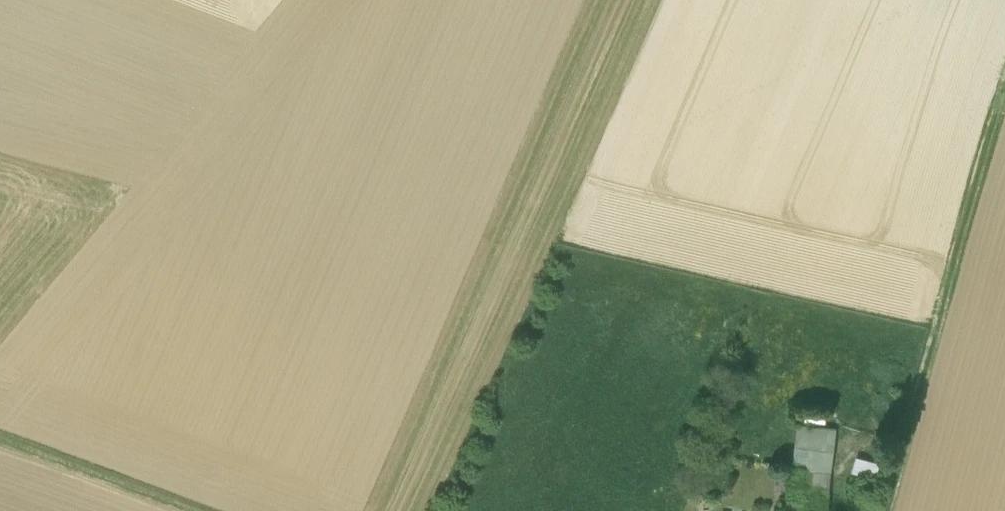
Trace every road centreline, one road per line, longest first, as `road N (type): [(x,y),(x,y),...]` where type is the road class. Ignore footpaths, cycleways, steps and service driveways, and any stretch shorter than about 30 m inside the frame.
road 1 (track): [(884,510),(1004,89)]
road 2 (track): [(178,510),(0,446)]

